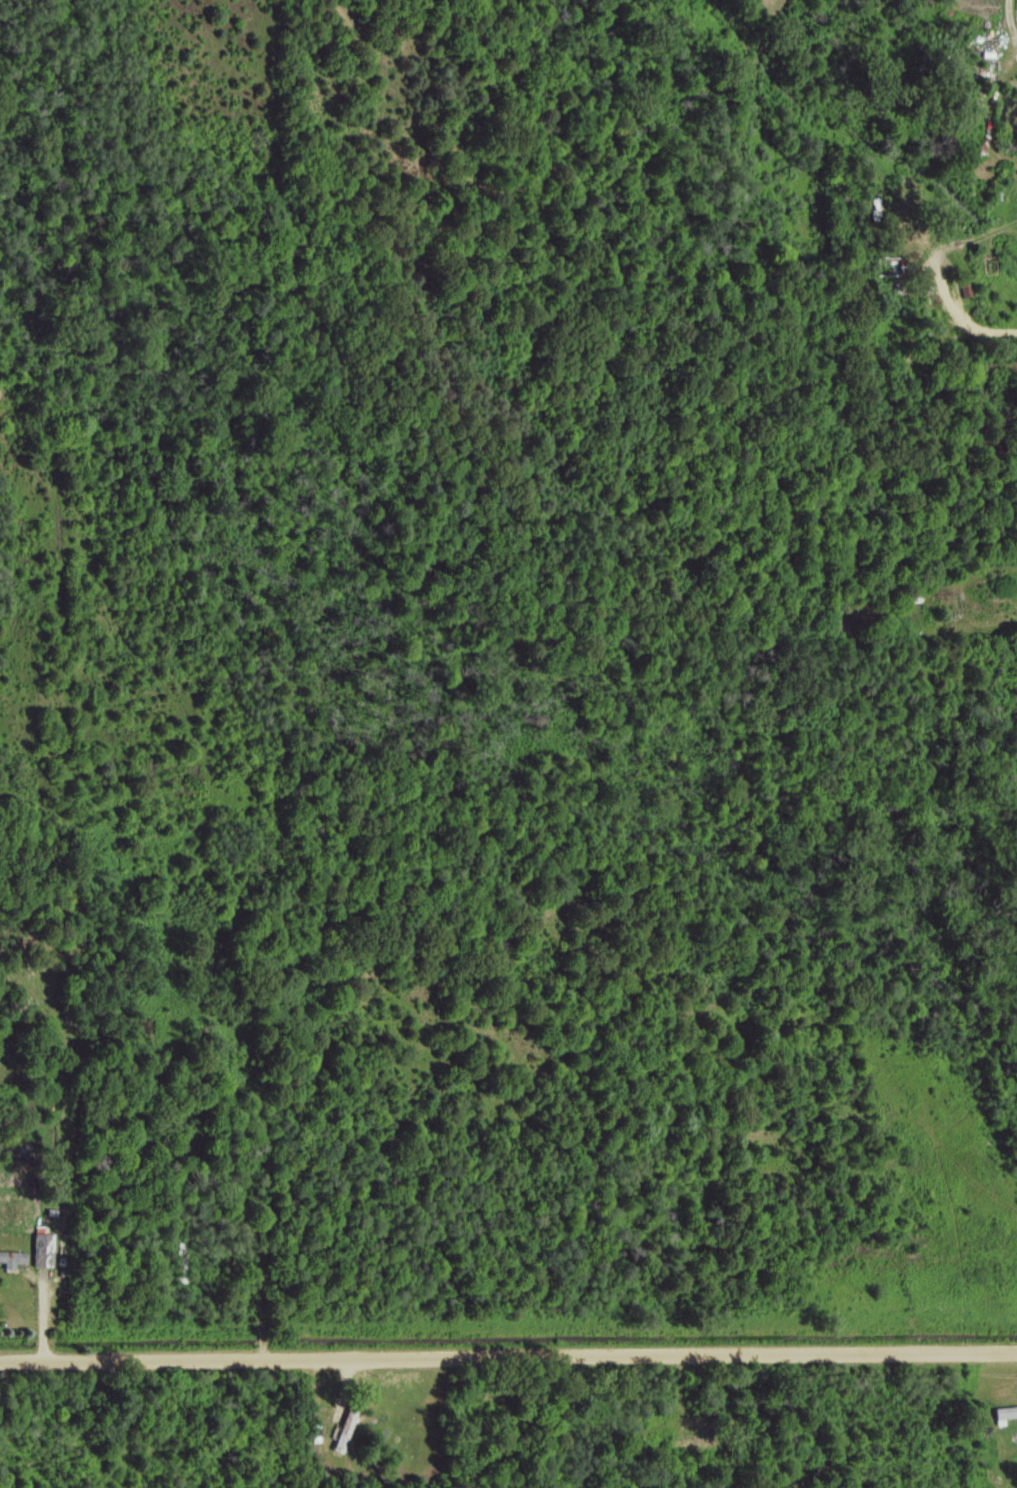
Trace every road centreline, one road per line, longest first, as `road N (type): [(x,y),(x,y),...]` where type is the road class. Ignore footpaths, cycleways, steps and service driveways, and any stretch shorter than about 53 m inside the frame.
road 1 (residential): [(0,1361),(1016,1355)]

